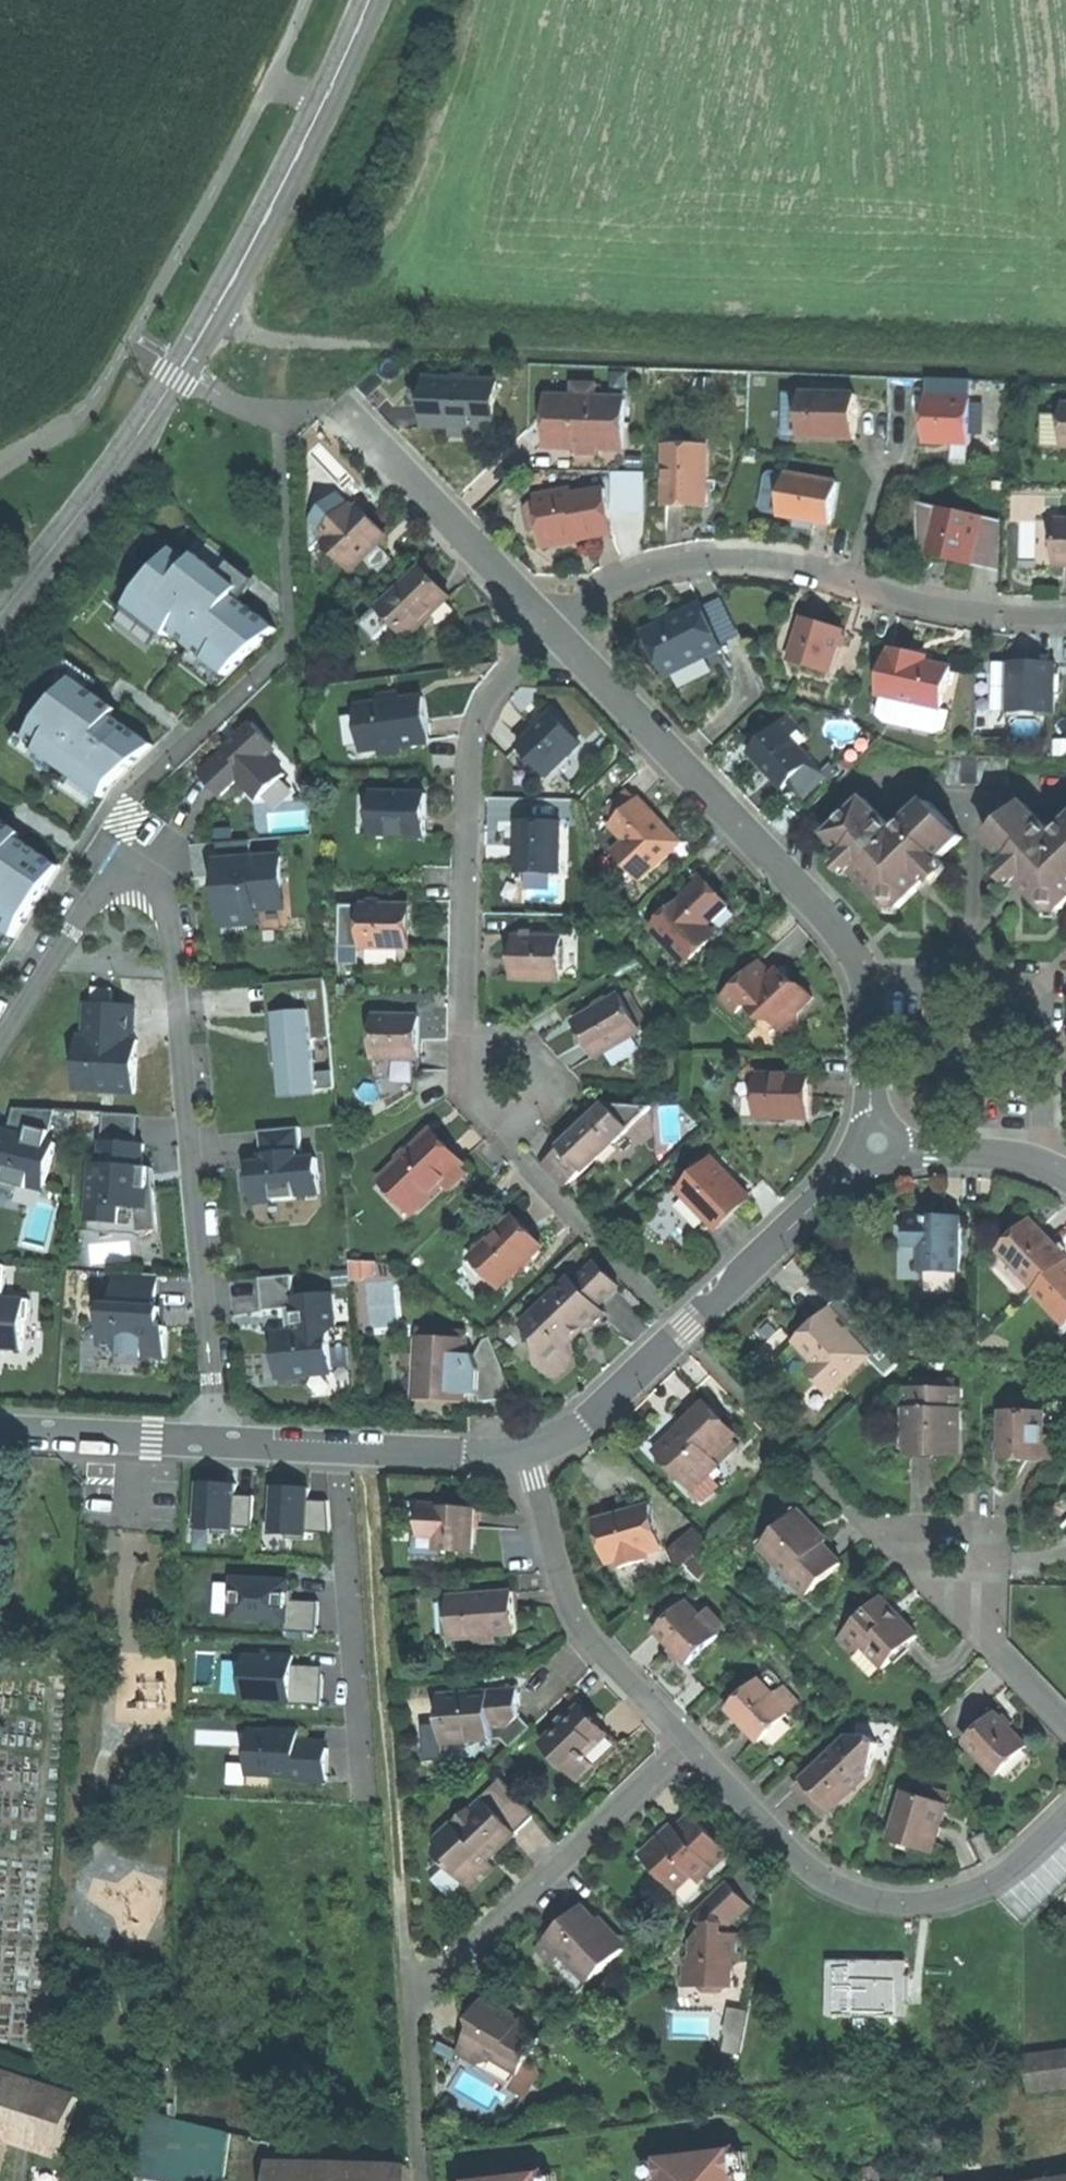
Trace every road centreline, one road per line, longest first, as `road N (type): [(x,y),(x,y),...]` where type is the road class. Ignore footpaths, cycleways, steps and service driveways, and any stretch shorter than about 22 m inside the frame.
road 1 (track): [(230,294),(274,344),(464,358),(1065,376)]
road 2 (residential): [(223,1446),(188,1046),(174,952),(159,922),(124,897),(102,901),(0,1037)]
road 3 (tertiary): [(0,623),(171,393),(327,109),(373,0)]
road 4 (track): [(370,1453),(410,2003)]
road 5 (residential): [(514,1092),(489,1075),(471,1048),(467,1021),(476,760),(496,697),(554,635)]
road 6 (residential): [(1065,1825),(973,1899),(882,1907),(839,1894),(797,1862),(687,1742)]
road 7 (residential): [(528,1455),(584,1429),(879,1148)]
road 8 (residential): [(554,635),(846,945),(866,980)]
road 9 (residential): [(687,1742),(410,2003)]
road 10 (residential): [(866,980),(1052,982),(1044,1167)]
road 11 (residential): [(528,1455),(584,1631),(687,1742)]
road 12 (residential): [(554,635),(608,594),(673,571),(758,567),(856,582)]
road 13 (residential): [(340,411),(554,635)]
road 14 (residential): [(223,1446),(467,1460),(528,1455)]
road 15 (residential): [(0,1430),(223,1446)]
road 16 (residential): [(856,582),(957,609),(1065,616)]
road 17 (residential): [(1065,1721),(930,1578)]
road 18 (residential): [(866,980),(879,1148)]
road 19 (residential): [(879,1148),(1044,1167)]
road 20 (residential): [(856,582),(893,453)]

